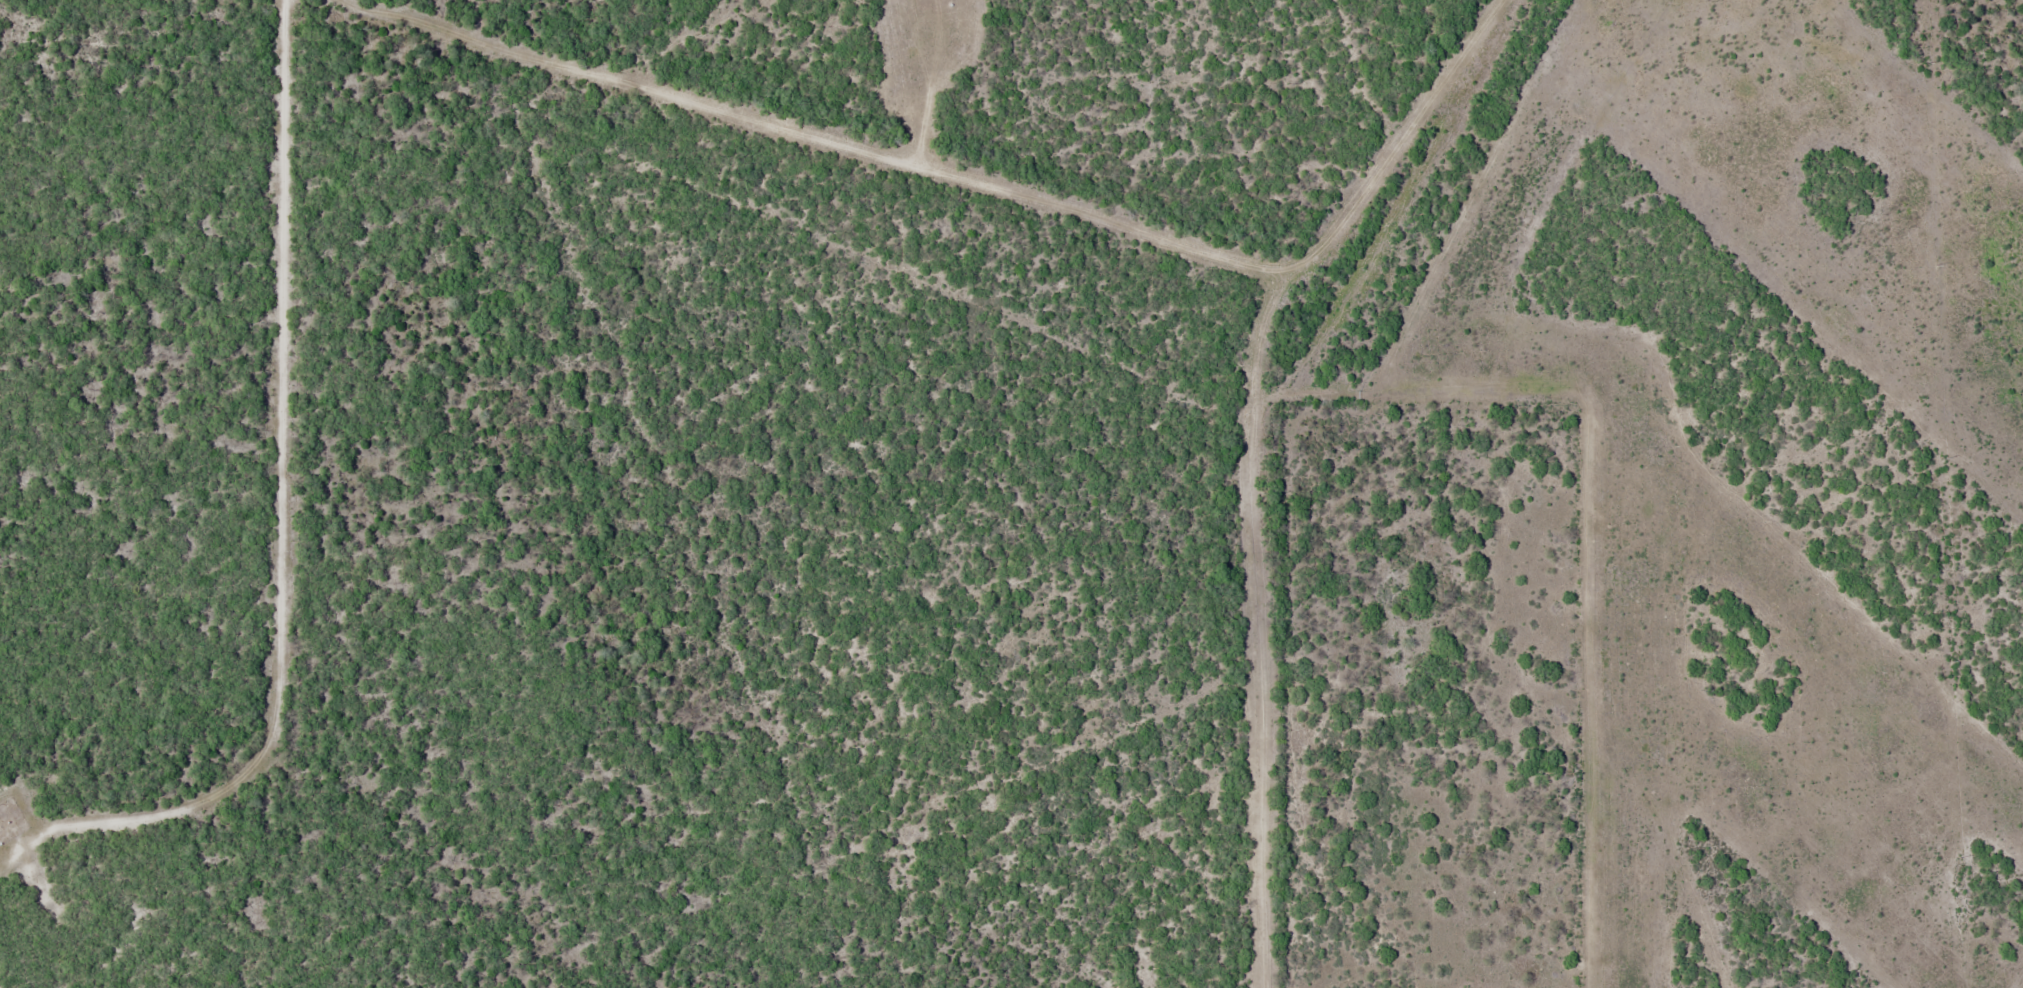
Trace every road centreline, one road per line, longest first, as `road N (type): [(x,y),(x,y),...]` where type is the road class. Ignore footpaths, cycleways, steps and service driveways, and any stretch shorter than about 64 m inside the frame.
road 1 (track): [(1335,263),(1277,263),(333,0)]
road 2 (track): [(1526,0),(1335,263)]

